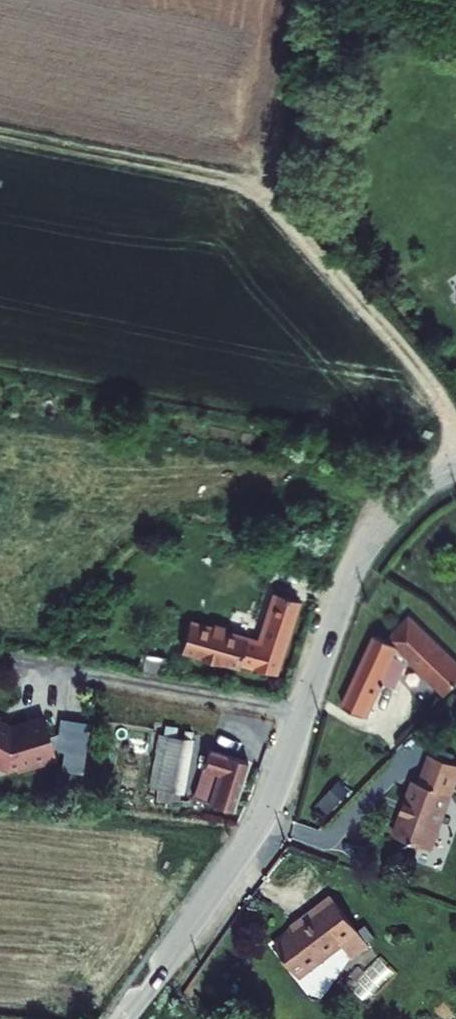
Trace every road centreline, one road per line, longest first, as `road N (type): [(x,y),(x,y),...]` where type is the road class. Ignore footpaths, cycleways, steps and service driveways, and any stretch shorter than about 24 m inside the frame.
road 1 (track): [(455,436),(424,376),(256,186),(0,135)]
road 2 (tertiary): [(124,1018),(250,839),(304,714)]
road 3 (residential): [(0,661),(304,714)]
road 4 (tertiary): [(304,714),(367,547),(411,497),(455,471)]

